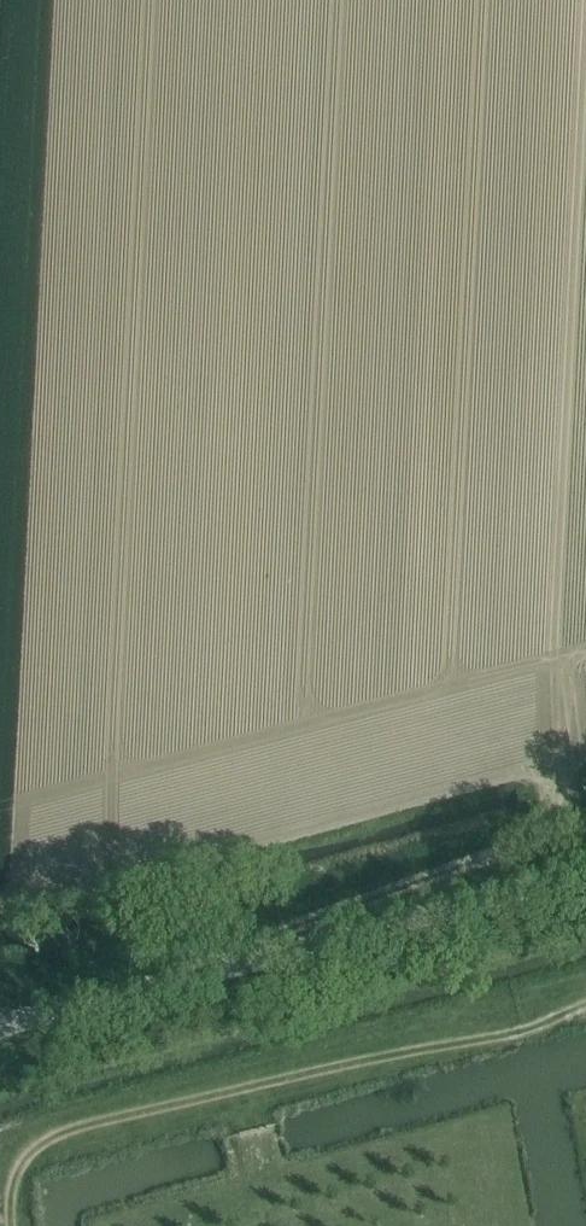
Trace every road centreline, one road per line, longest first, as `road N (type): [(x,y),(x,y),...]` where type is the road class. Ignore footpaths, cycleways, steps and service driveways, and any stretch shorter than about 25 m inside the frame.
road 1 (track): [(12,1225),(16,1175),(47,1139),(70,1128),(519,1031),(585,1005)]
road 2 (tertiary): [(0,1026),(585,873)]
road 3 (track): [(210,972),(237,950),(315,917),(585,821)]
road 4 (track): [(560,829),(567,675)]

